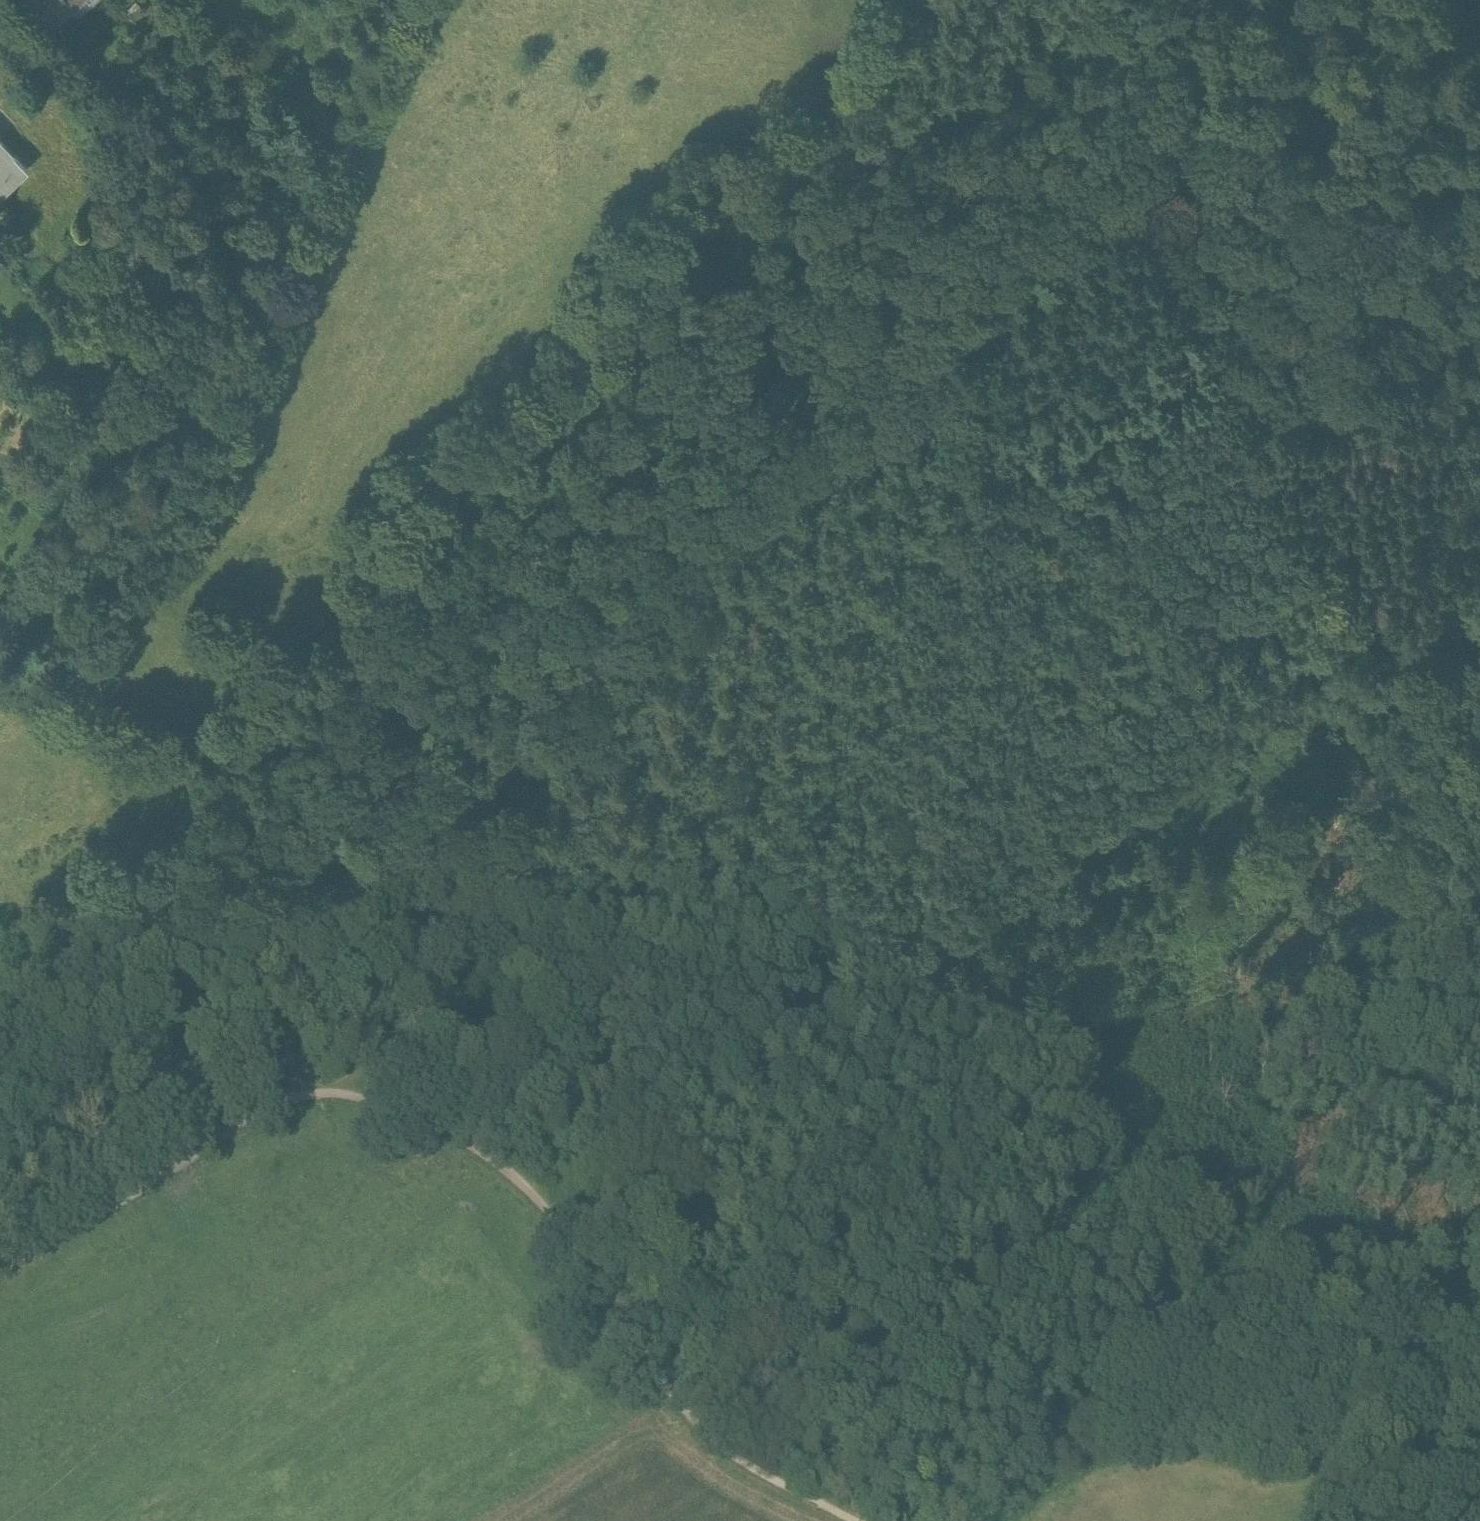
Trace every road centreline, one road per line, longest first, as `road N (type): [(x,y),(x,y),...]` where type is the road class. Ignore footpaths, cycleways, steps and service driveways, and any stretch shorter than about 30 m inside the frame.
road 1 (track): [(0,1010),(207,816),(432,500),(638,315),(806,147),(934,0)]
road 2 (track): [(865,1520),(702,1417),(543,1209),(438,1133),(346,1097)]
road 3 (track): [(346,1097),(292,1107),(172,1176),(0,1258)]

